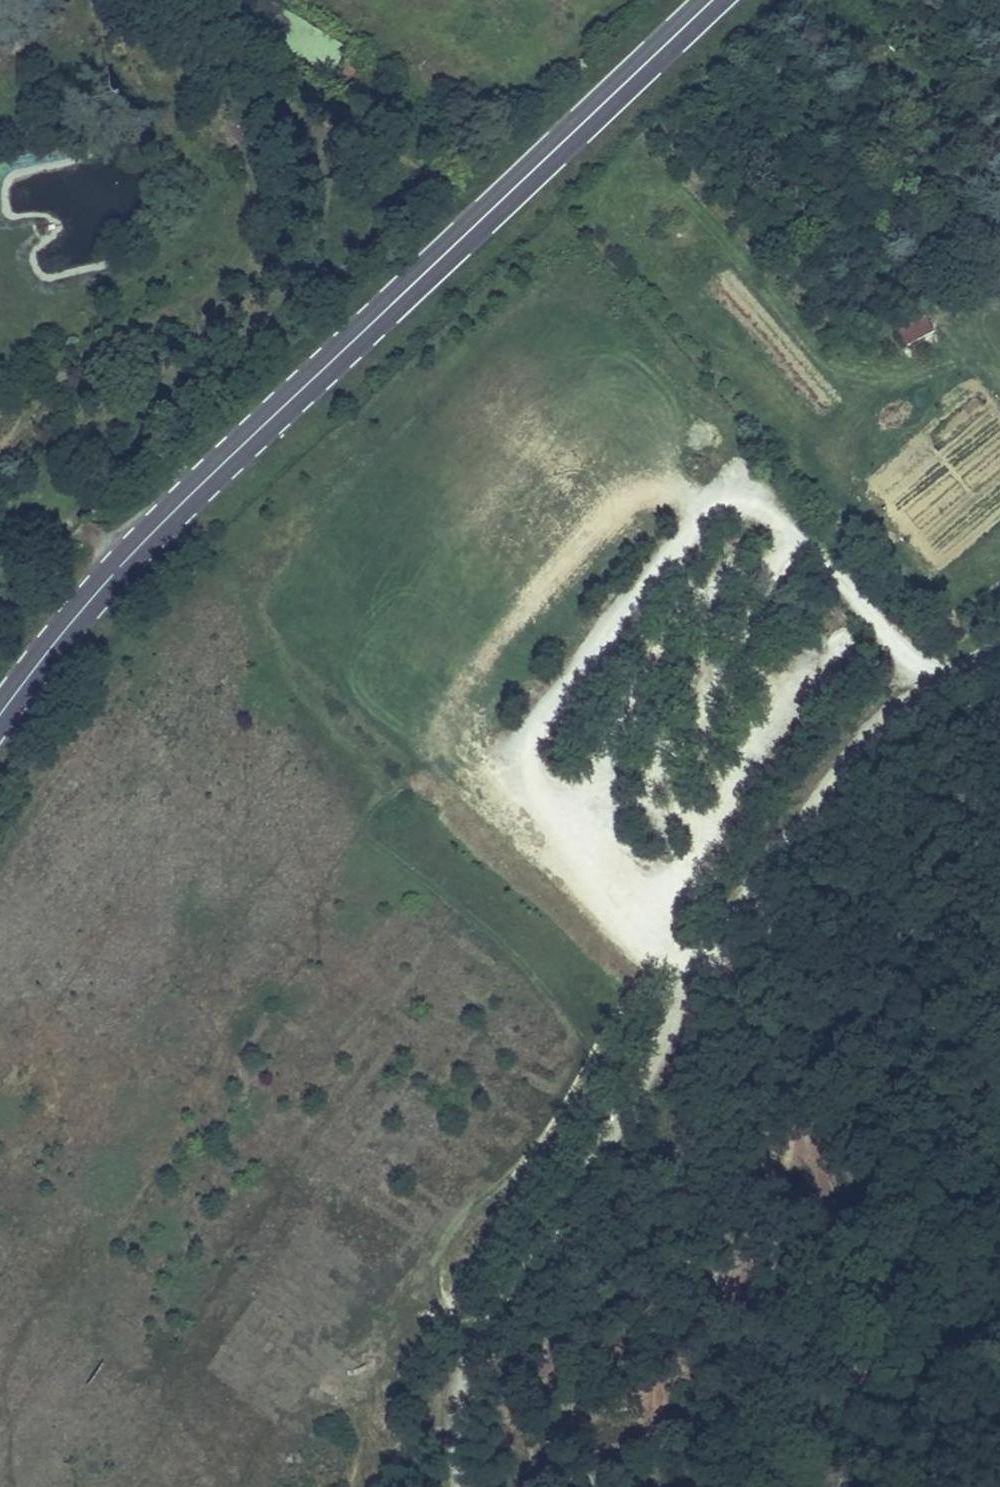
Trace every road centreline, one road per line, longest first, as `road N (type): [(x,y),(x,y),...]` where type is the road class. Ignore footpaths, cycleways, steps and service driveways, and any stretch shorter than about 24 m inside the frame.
road 1 (primary): [(711,0),(174,514),(0,717)]
road 2 (track): [(703,993),(479,1362),(467,1486)]

